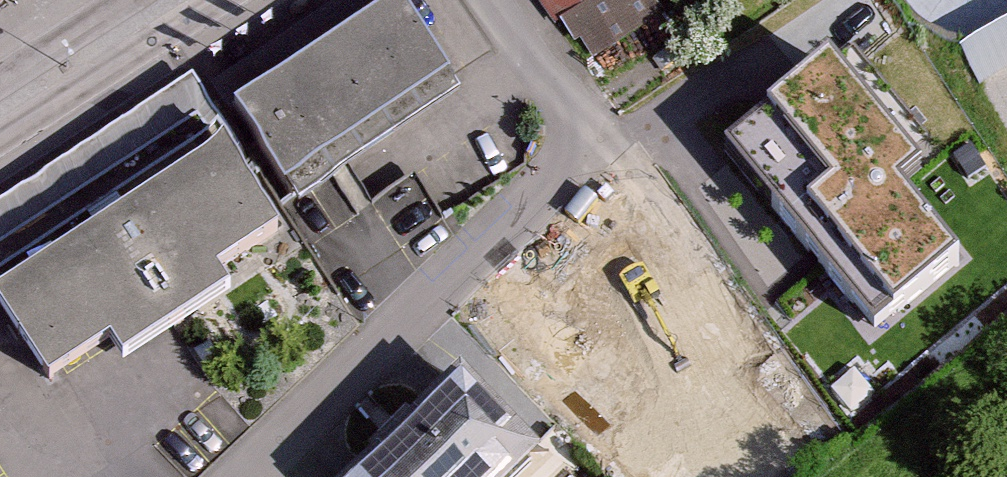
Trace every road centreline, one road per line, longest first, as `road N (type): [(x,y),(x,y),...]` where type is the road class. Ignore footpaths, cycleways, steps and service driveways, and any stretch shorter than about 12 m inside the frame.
road 1 (residential): [(244,476),(561,176),(570,110),(495,0)]
road 2 (tertiary): [(175,0),(0,112)]

